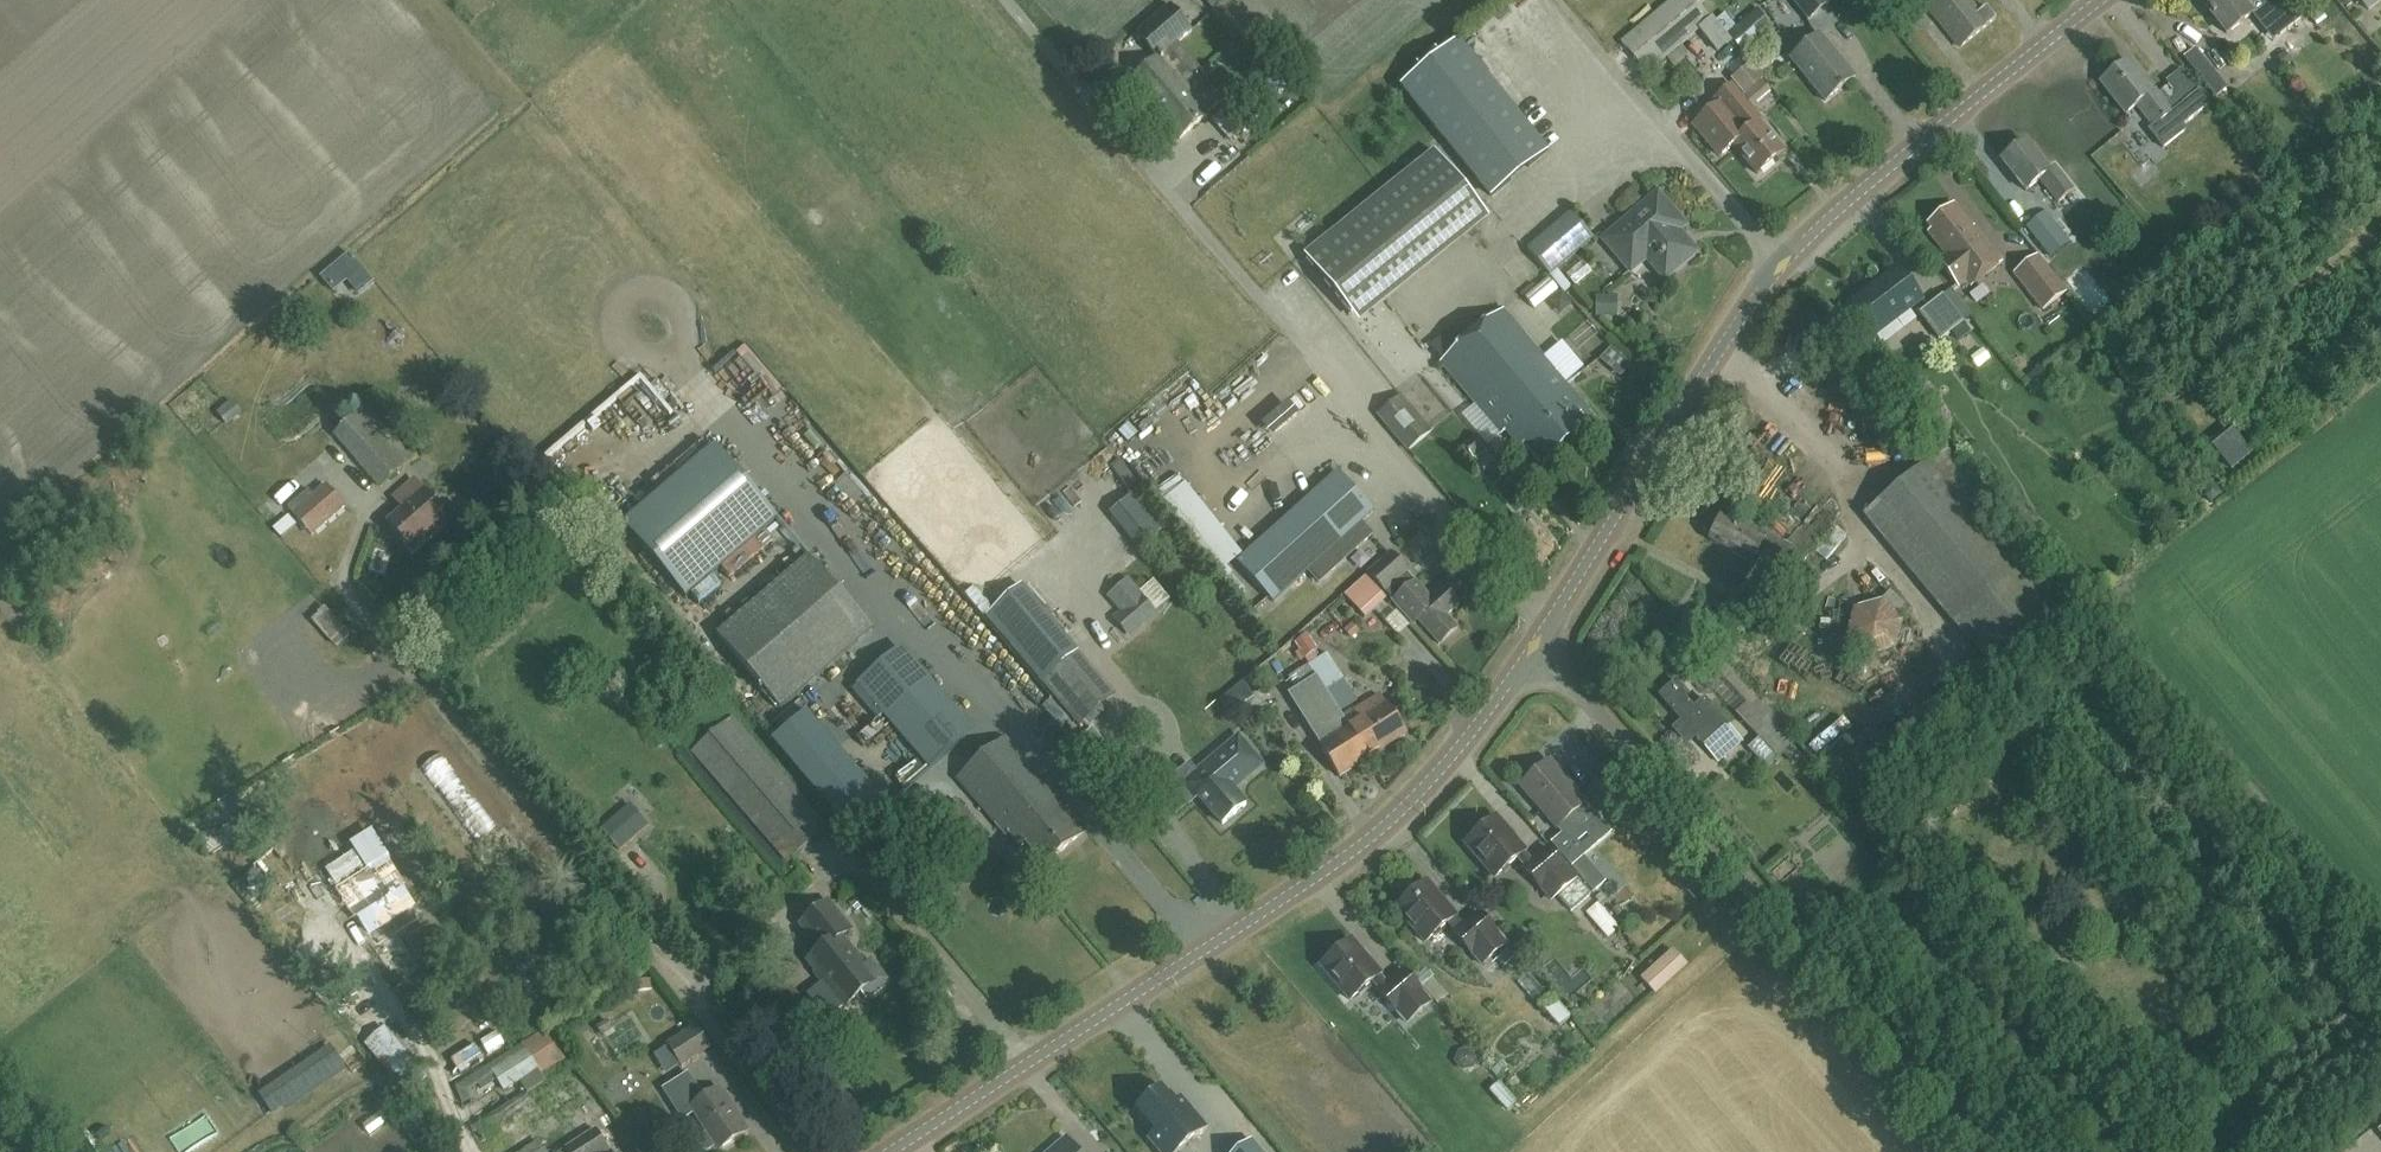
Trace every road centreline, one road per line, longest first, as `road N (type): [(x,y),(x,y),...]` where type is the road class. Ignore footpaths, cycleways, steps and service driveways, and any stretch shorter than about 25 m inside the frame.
road 1 (tertiary): [(888,1151),(1374,835),(1433,778),(1535,642)]
road 2 (unclassified): [(1988,1151),(1535,642)]
road 3 (tertiary): [(1535,642),(1782,263)]
road 4 (tertiary): [(1782,263),(1844,202),(2099,0)]
road 5 (unclassified): [(1782,263),(1558,0)]

